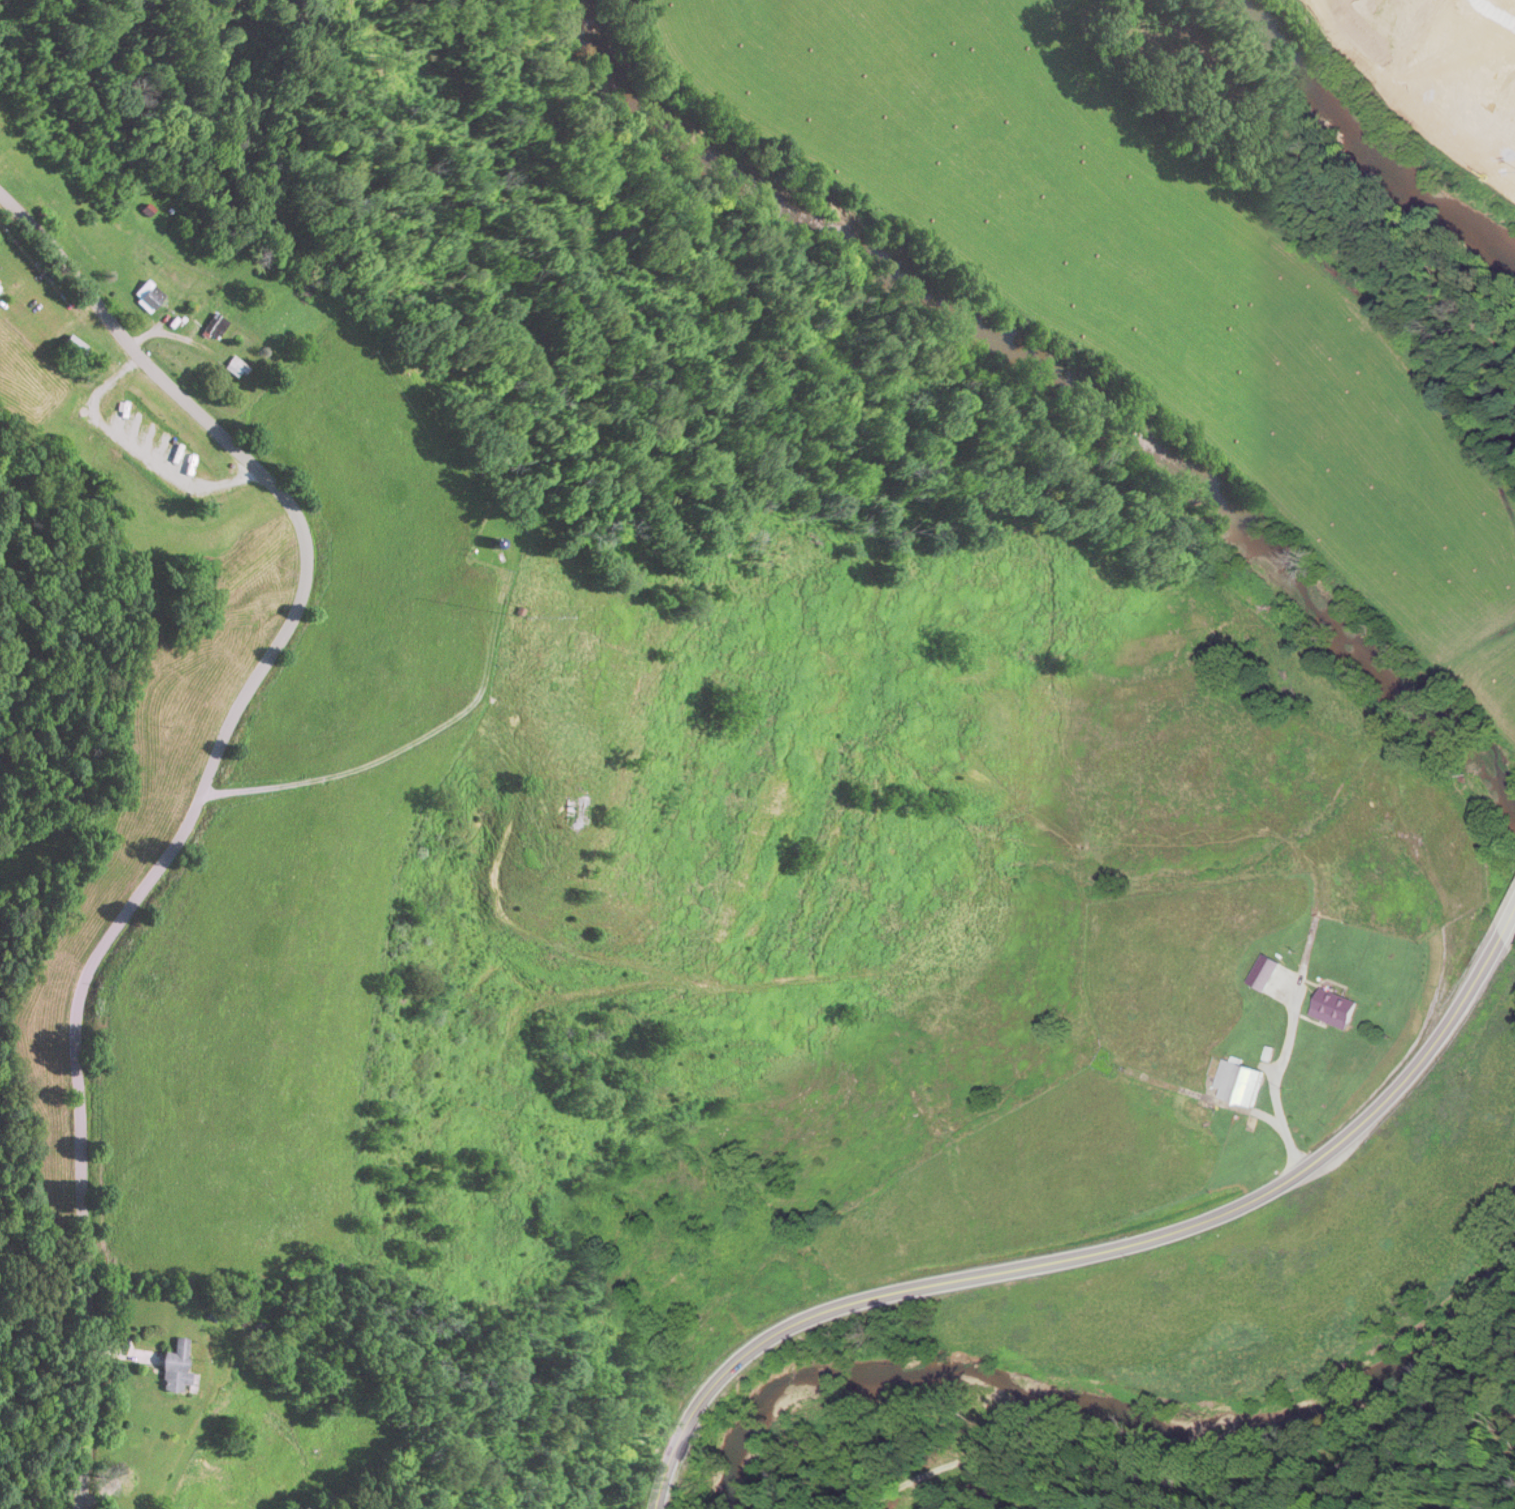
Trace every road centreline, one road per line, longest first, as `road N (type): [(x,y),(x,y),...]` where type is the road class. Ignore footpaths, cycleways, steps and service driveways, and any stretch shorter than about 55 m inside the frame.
road 1 (tertiary): [(77,1508),(86,1343),(77,998),(101,949),(190,821),(226,727),(296,613),(307,557),(303,533),(269,483),(146,366),(0,195)]
road 2 (secondary): [(656,1508),(678,1444),(726,1375),(788,1330),(903,1294),(1158,1239),(1255,1202),(1302,1173),(1422,1067),(1500,942)]
road 3 (track): [(1514,1383),(1404,1487),(1352,1508)]

